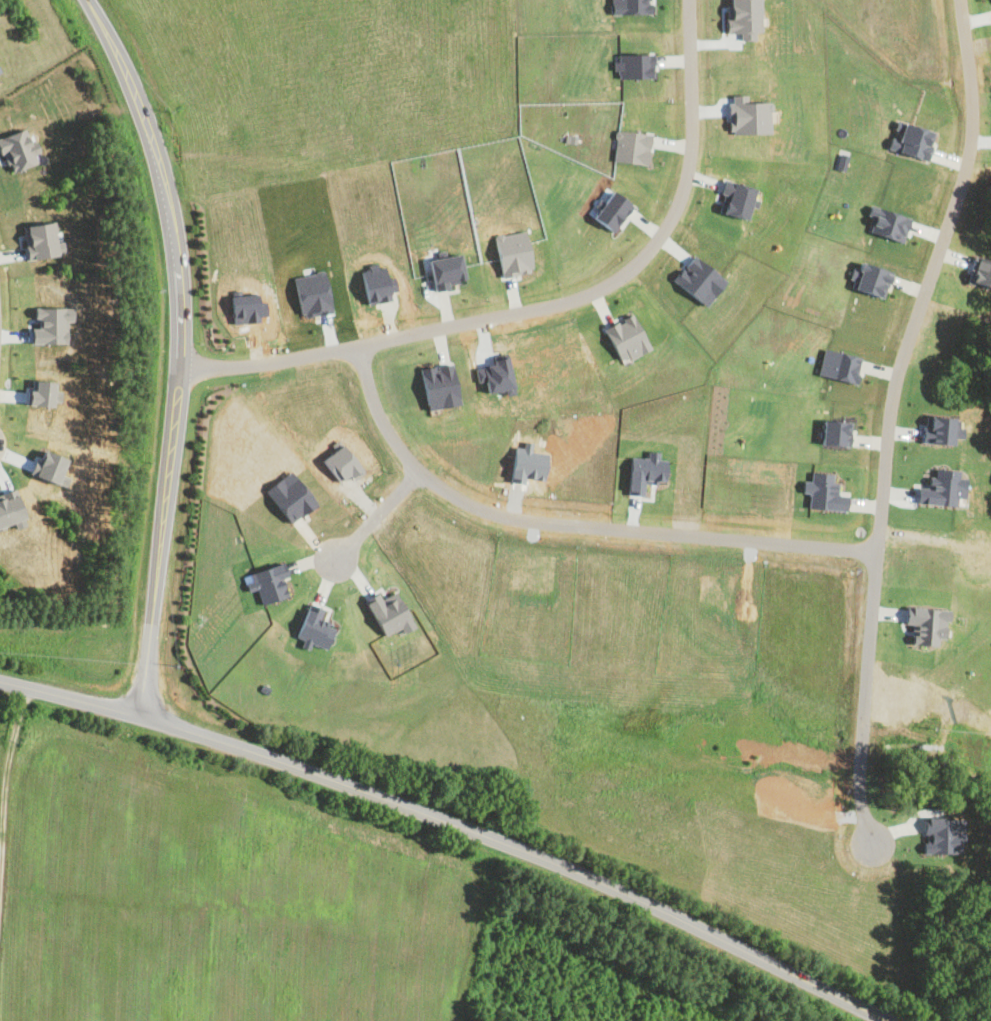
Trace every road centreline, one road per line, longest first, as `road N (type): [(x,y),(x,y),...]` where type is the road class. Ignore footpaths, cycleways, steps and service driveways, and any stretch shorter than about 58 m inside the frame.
road 1 (tertiary): [(0,683),(180,728),(551,864),(882,1020)]
road 2 (residential): [(872,844),(857,739),(879,507),(894,380),(965,164),(972,120),(961,0)]
road 3 (residential): [(691,0),(689,167),(662,236),(635,267),(603,288),(543,307),(257,365),(178,368)]
road 4 (residential): [(137,714),(176,416),(174,248),(143,119),(85,0)]
road 5 (residential): [(355,347),(386,431),(434,483),(475,506),(510,517),(875,549)]
road 6 (residential): [(338,559),(418,469)]

